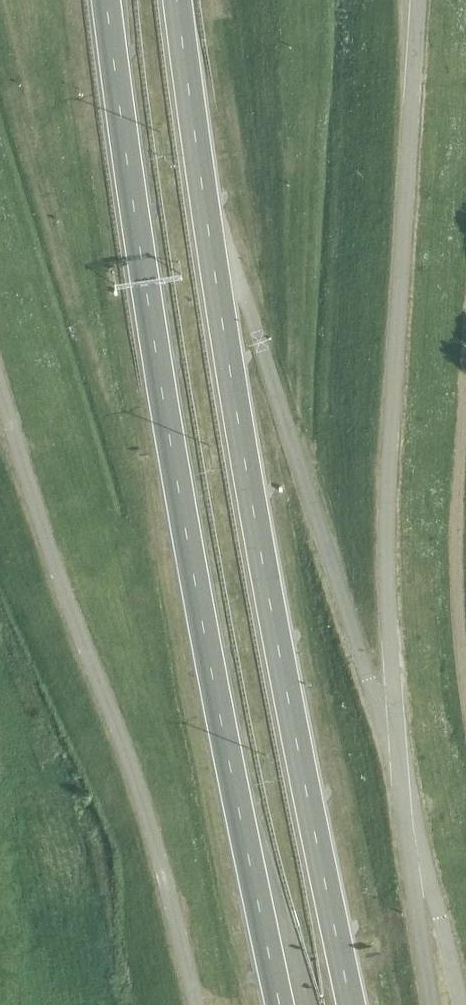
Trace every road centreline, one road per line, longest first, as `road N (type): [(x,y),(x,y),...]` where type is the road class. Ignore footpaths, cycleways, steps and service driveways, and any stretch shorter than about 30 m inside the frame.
road 1 (trunk): [(351,1004),(260,557),(177,0)]
road 2 (trunk): [(106,0),(195,587),(280,1004)]

